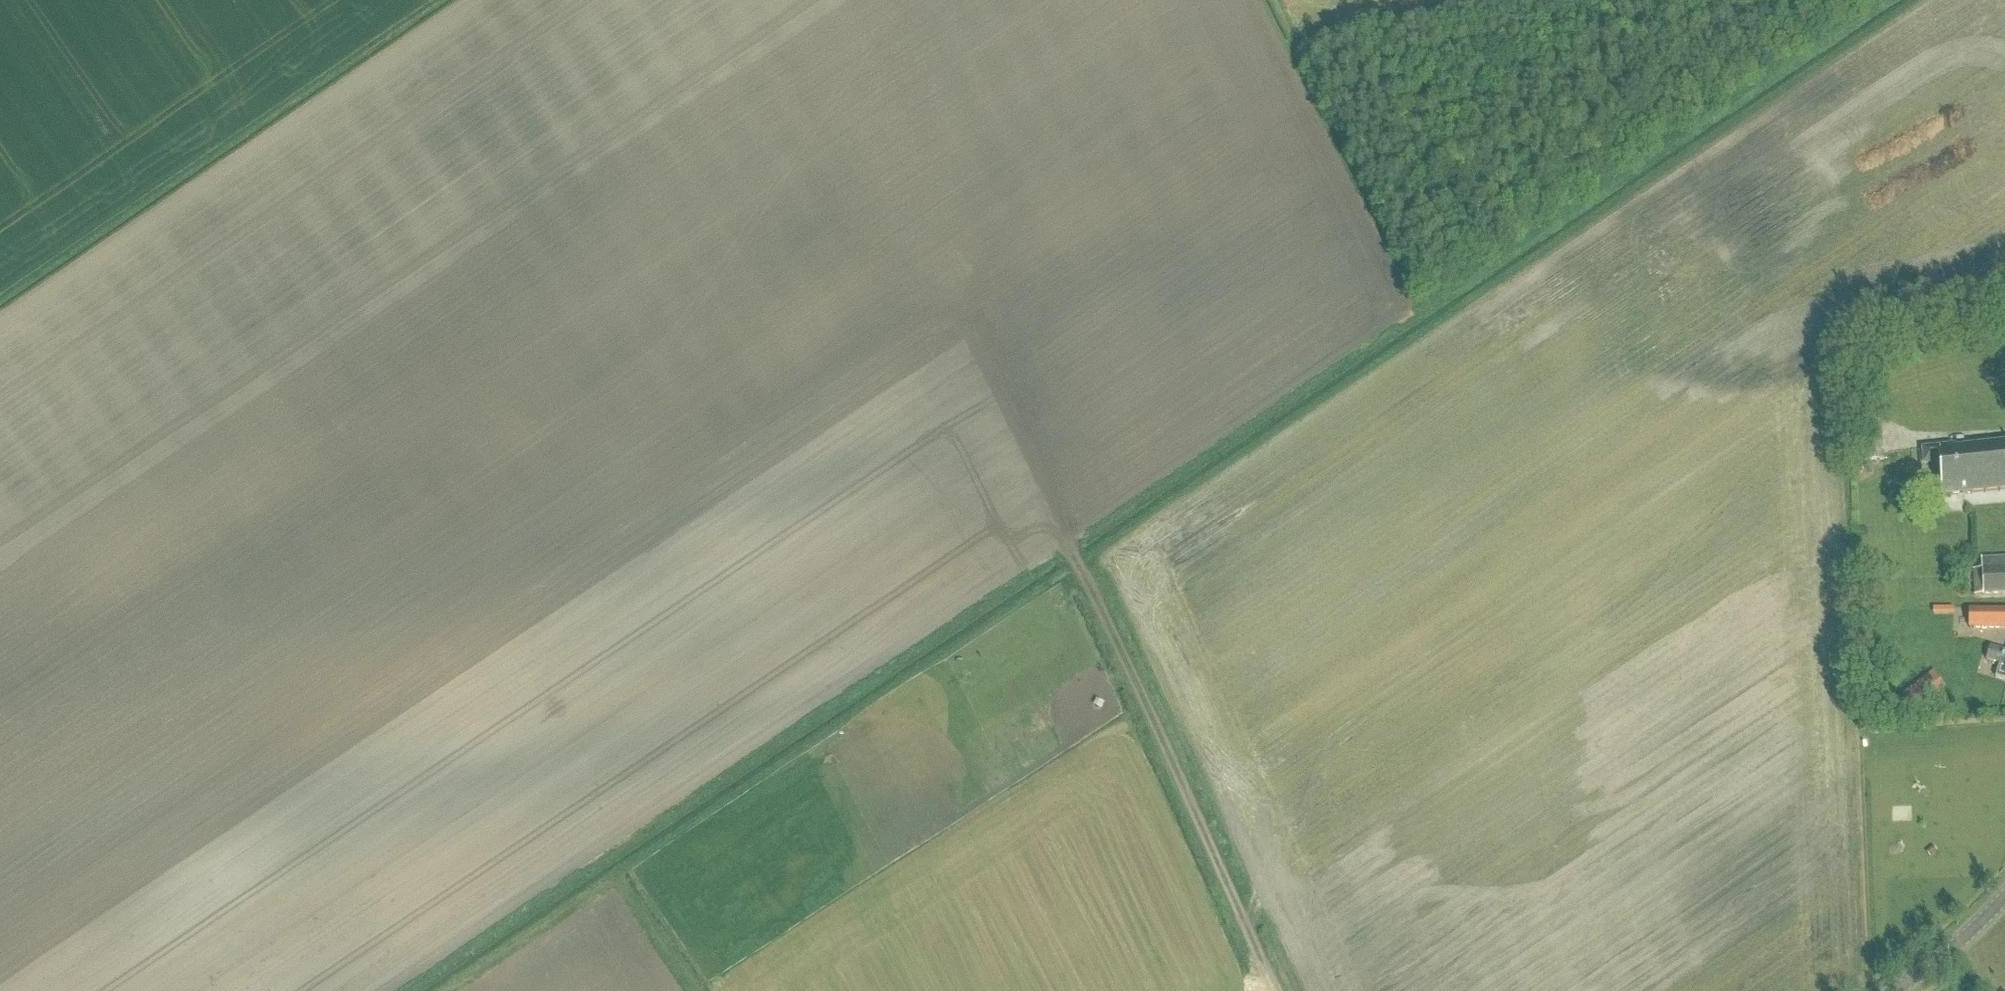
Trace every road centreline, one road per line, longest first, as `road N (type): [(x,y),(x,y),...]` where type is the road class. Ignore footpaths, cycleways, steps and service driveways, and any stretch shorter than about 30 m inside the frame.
road 1 (tertiary): [(1895,990),(1960,947),(2004,903)]

